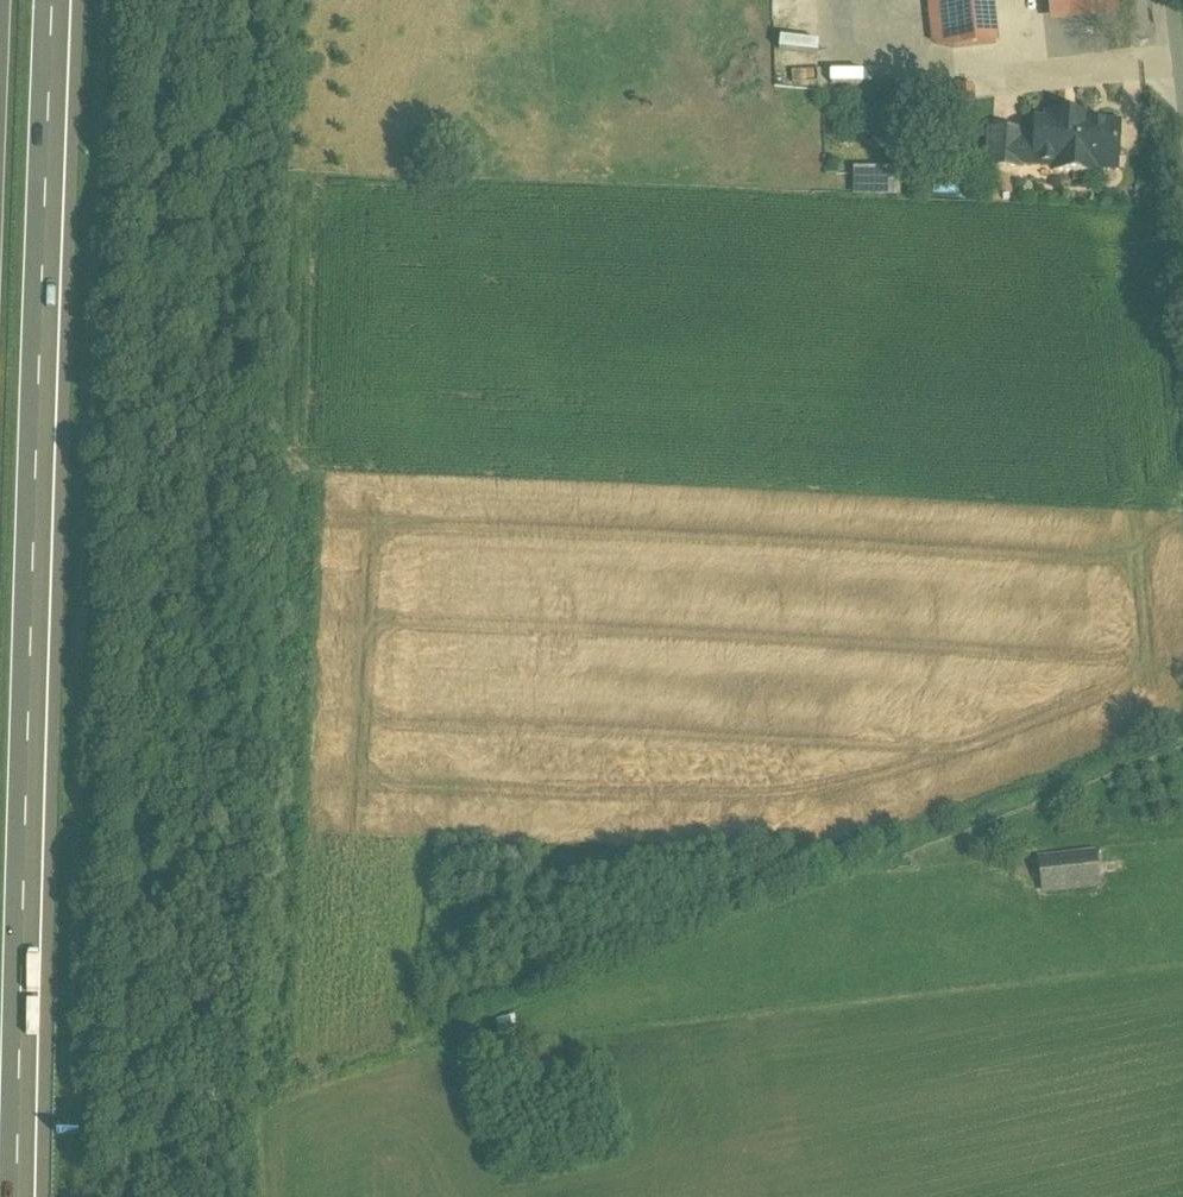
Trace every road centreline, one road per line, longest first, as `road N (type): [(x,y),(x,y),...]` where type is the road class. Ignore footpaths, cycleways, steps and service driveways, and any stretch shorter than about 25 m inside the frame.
road 1 (motorway): [(32,1196),(64,0)]
road 2 (residential): [(1182,169),(1166,0)]

